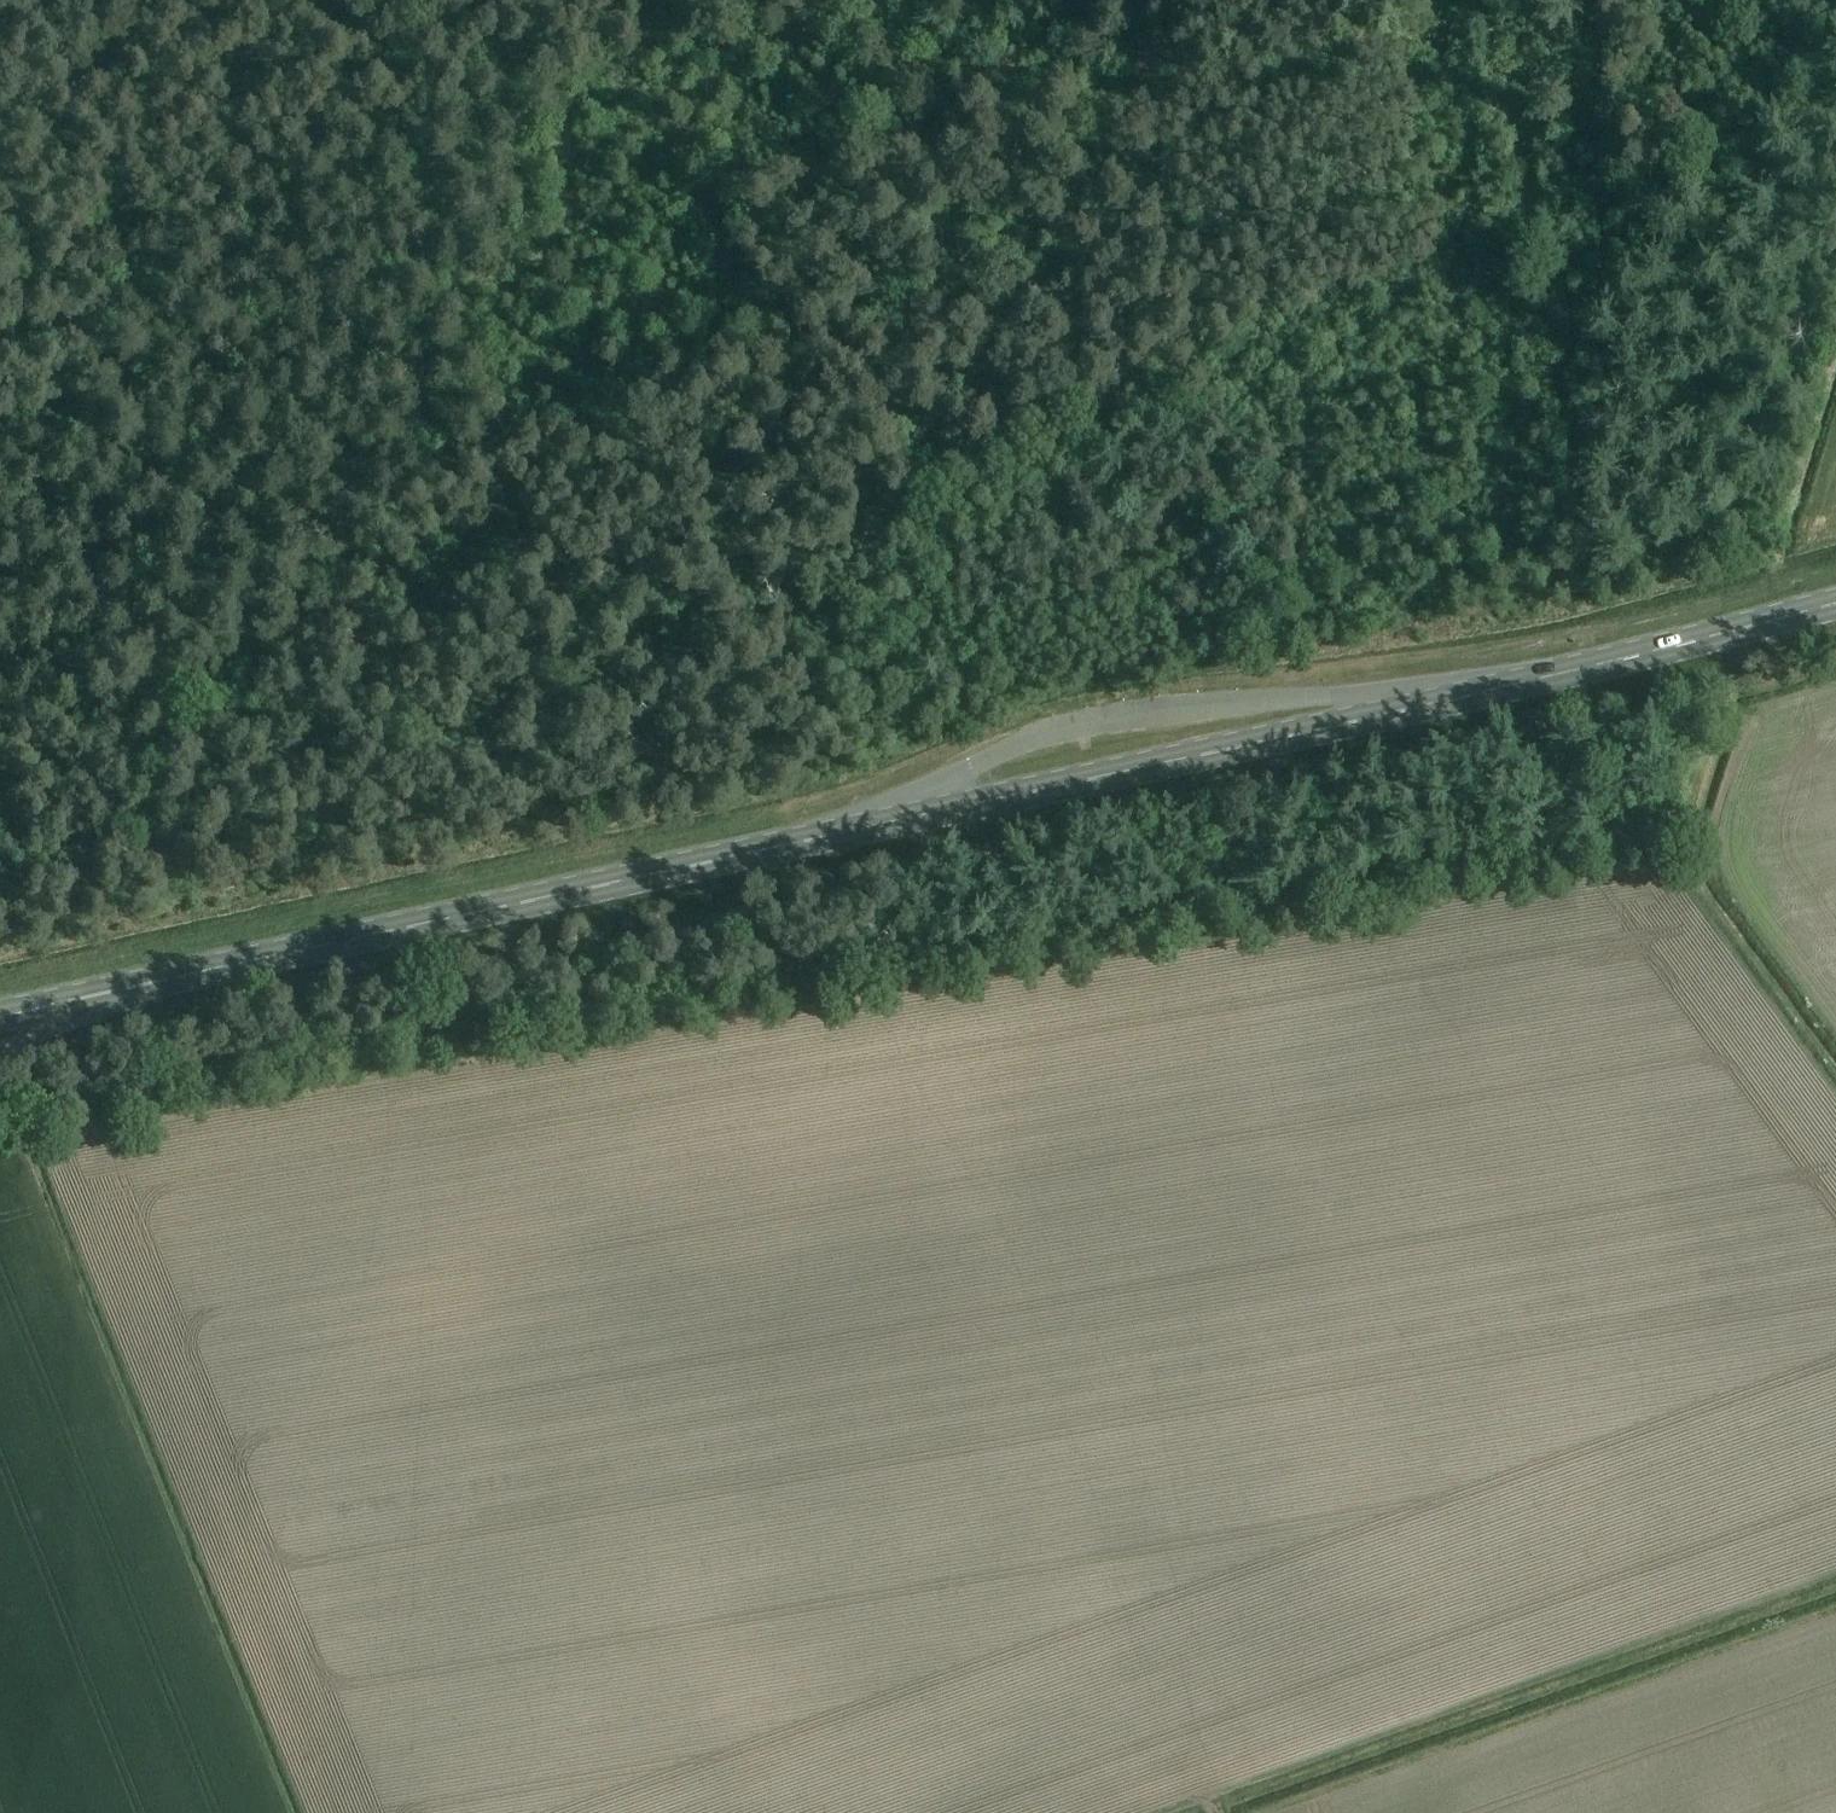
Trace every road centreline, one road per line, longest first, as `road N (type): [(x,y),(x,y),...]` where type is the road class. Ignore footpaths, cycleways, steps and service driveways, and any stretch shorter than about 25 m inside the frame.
road 1 (primary): [(0,1019),(1330,731),(1835,605)]

